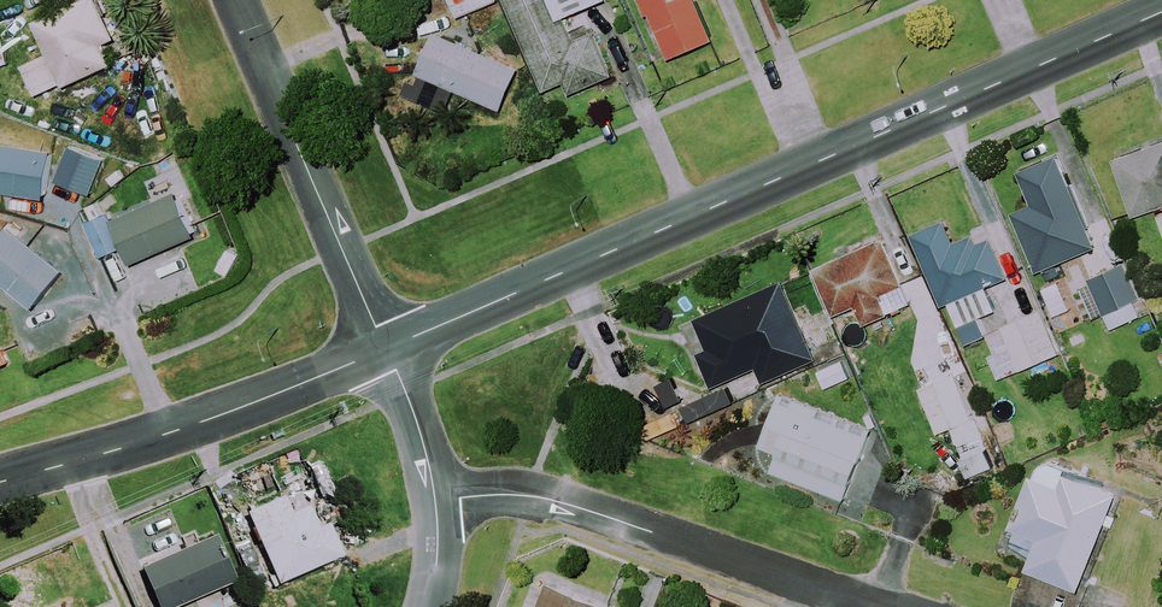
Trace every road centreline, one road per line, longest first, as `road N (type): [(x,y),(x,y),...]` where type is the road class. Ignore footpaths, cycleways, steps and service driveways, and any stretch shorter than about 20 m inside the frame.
road 1 (residential): [(1161,12),(387,349)]
road 2 (residential): [(877,606),(543,498),(436,503)]
road 3 (residential): [(387,349),(236,410),(0,483)]
road 4 (residential): [(237,0),(387,349)]
road 5 (residential): [(436,503),(387,349)]

